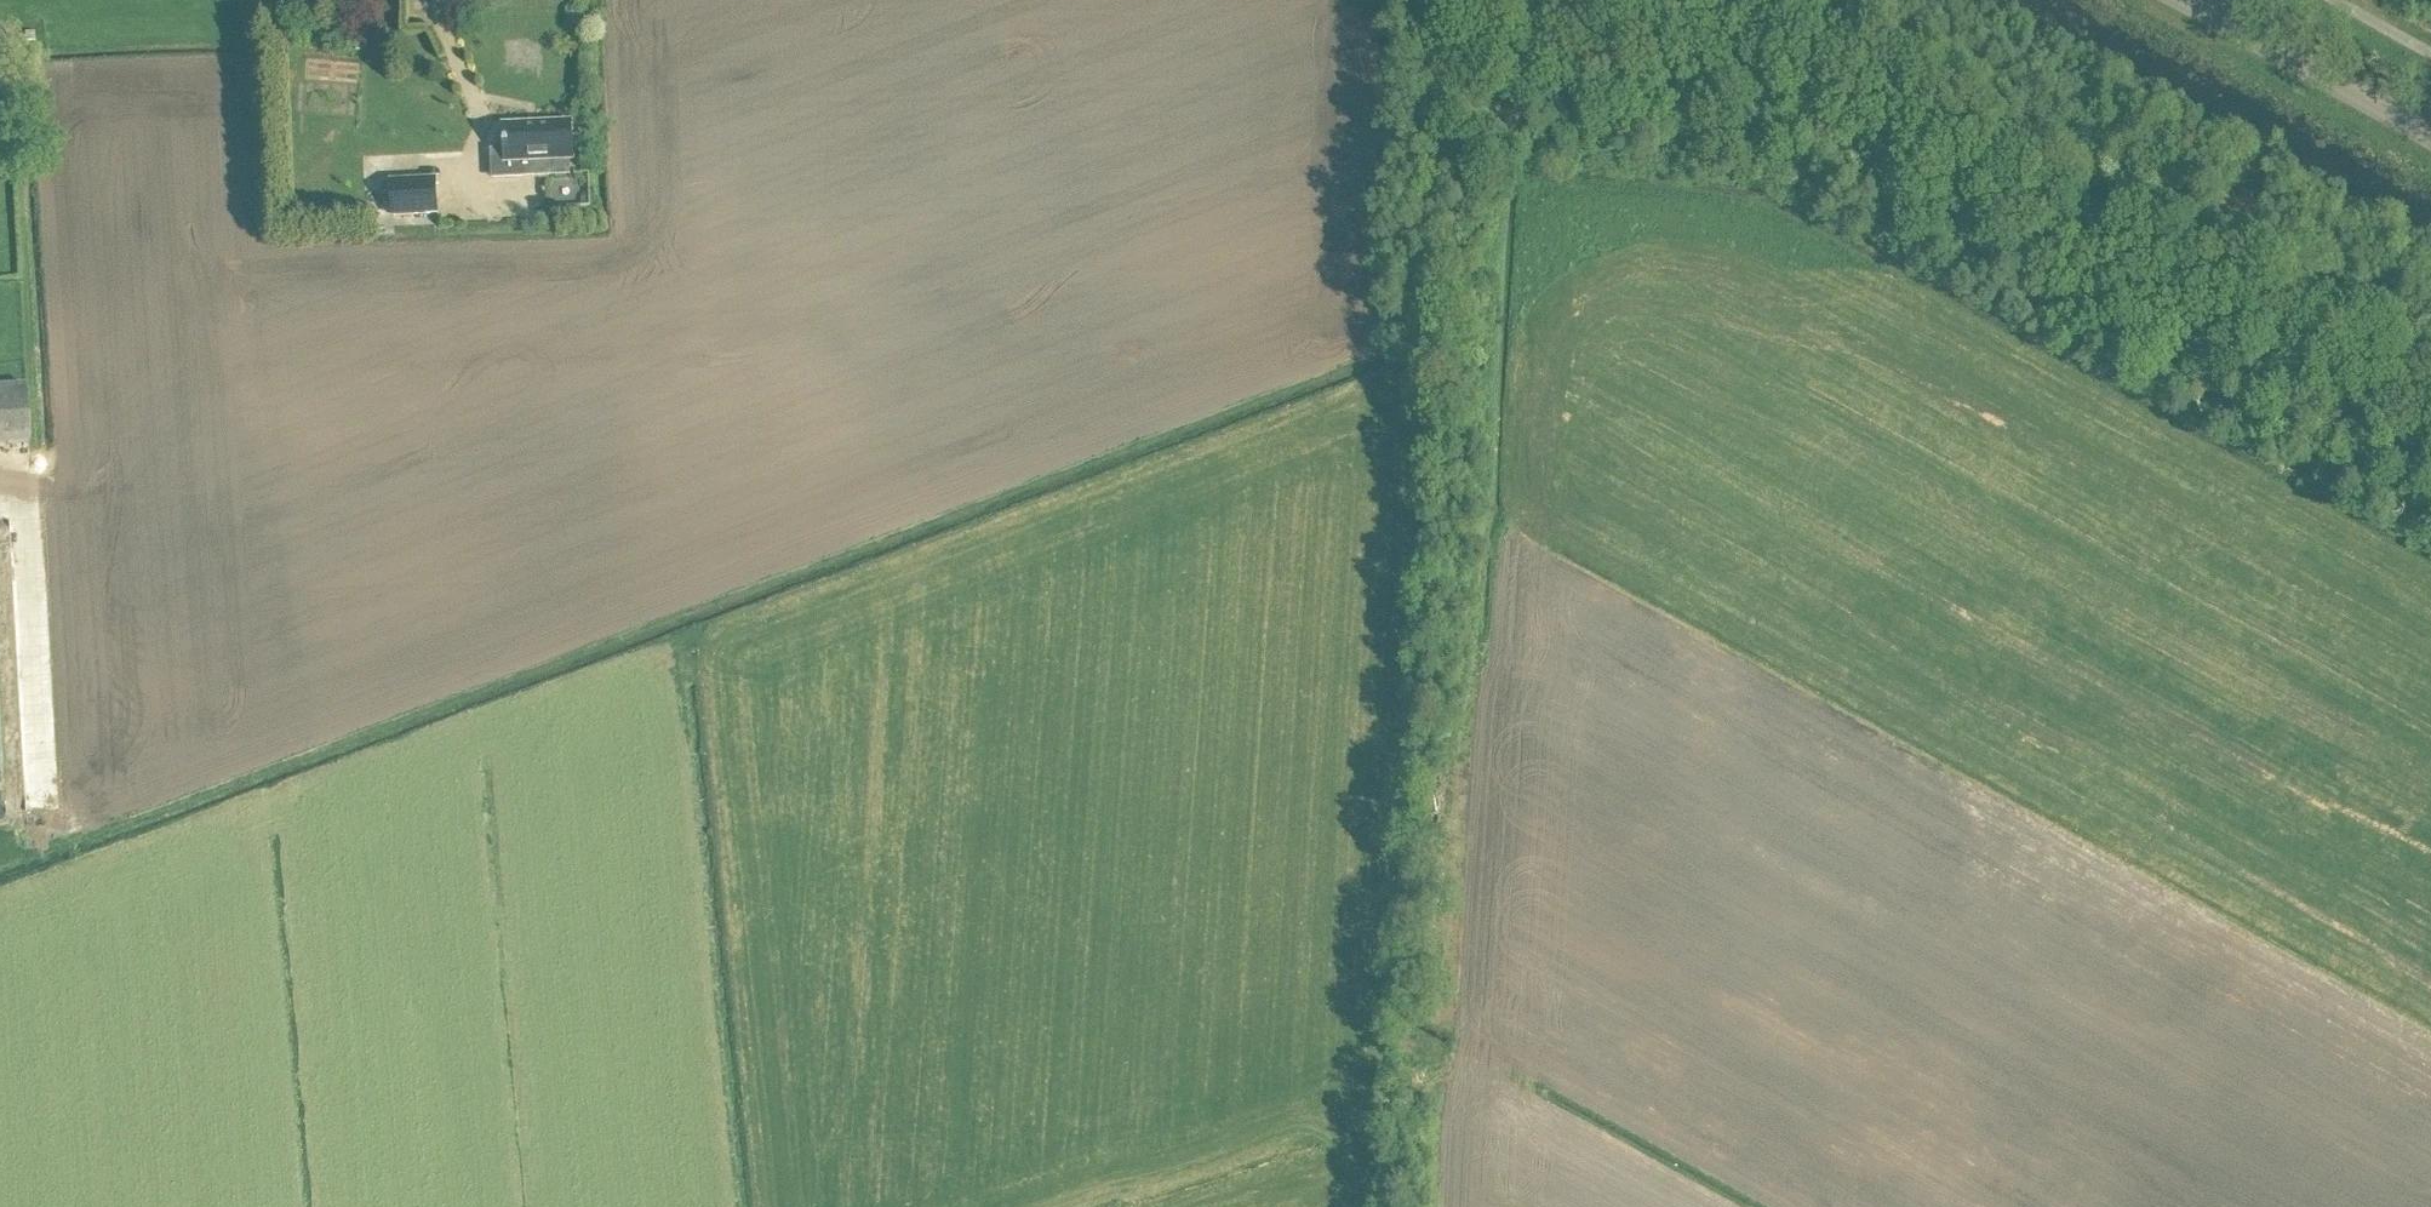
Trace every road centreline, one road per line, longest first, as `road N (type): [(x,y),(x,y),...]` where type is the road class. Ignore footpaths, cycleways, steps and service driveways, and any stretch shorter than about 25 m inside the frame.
road 1 (tertiary): [(2187,0),(2430,135)]

